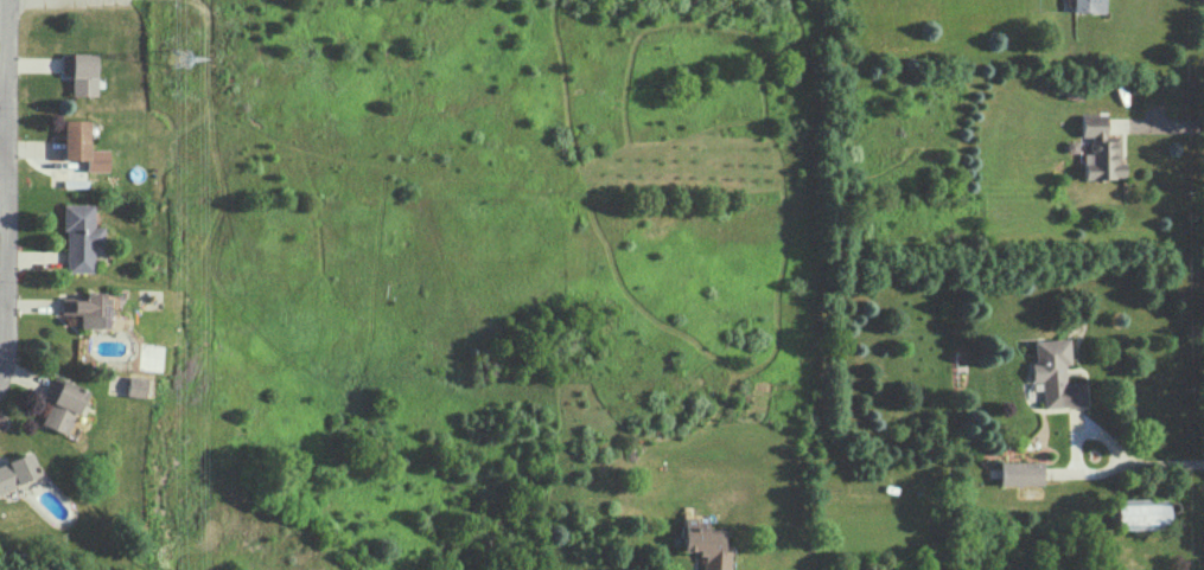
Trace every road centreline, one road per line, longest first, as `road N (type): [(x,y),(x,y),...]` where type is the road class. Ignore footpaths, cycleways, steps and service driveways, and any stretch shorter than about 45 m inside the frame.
road 1 (residential): [(16,0),(13,350),(0,381)]

